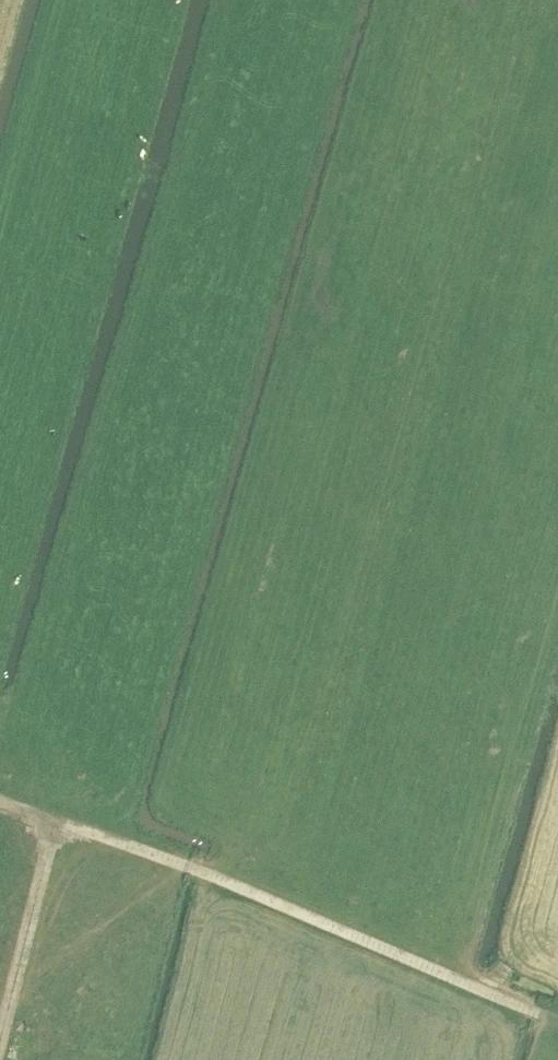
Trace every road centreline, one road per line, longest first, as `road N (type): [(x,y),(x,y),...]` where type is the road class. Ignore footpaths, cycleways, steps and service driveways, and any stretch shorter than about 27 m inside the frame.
road 1 (track): [(550,1019),(191,867),(0,806)]
road 2 (track): [(54,826),(0,1035)]

